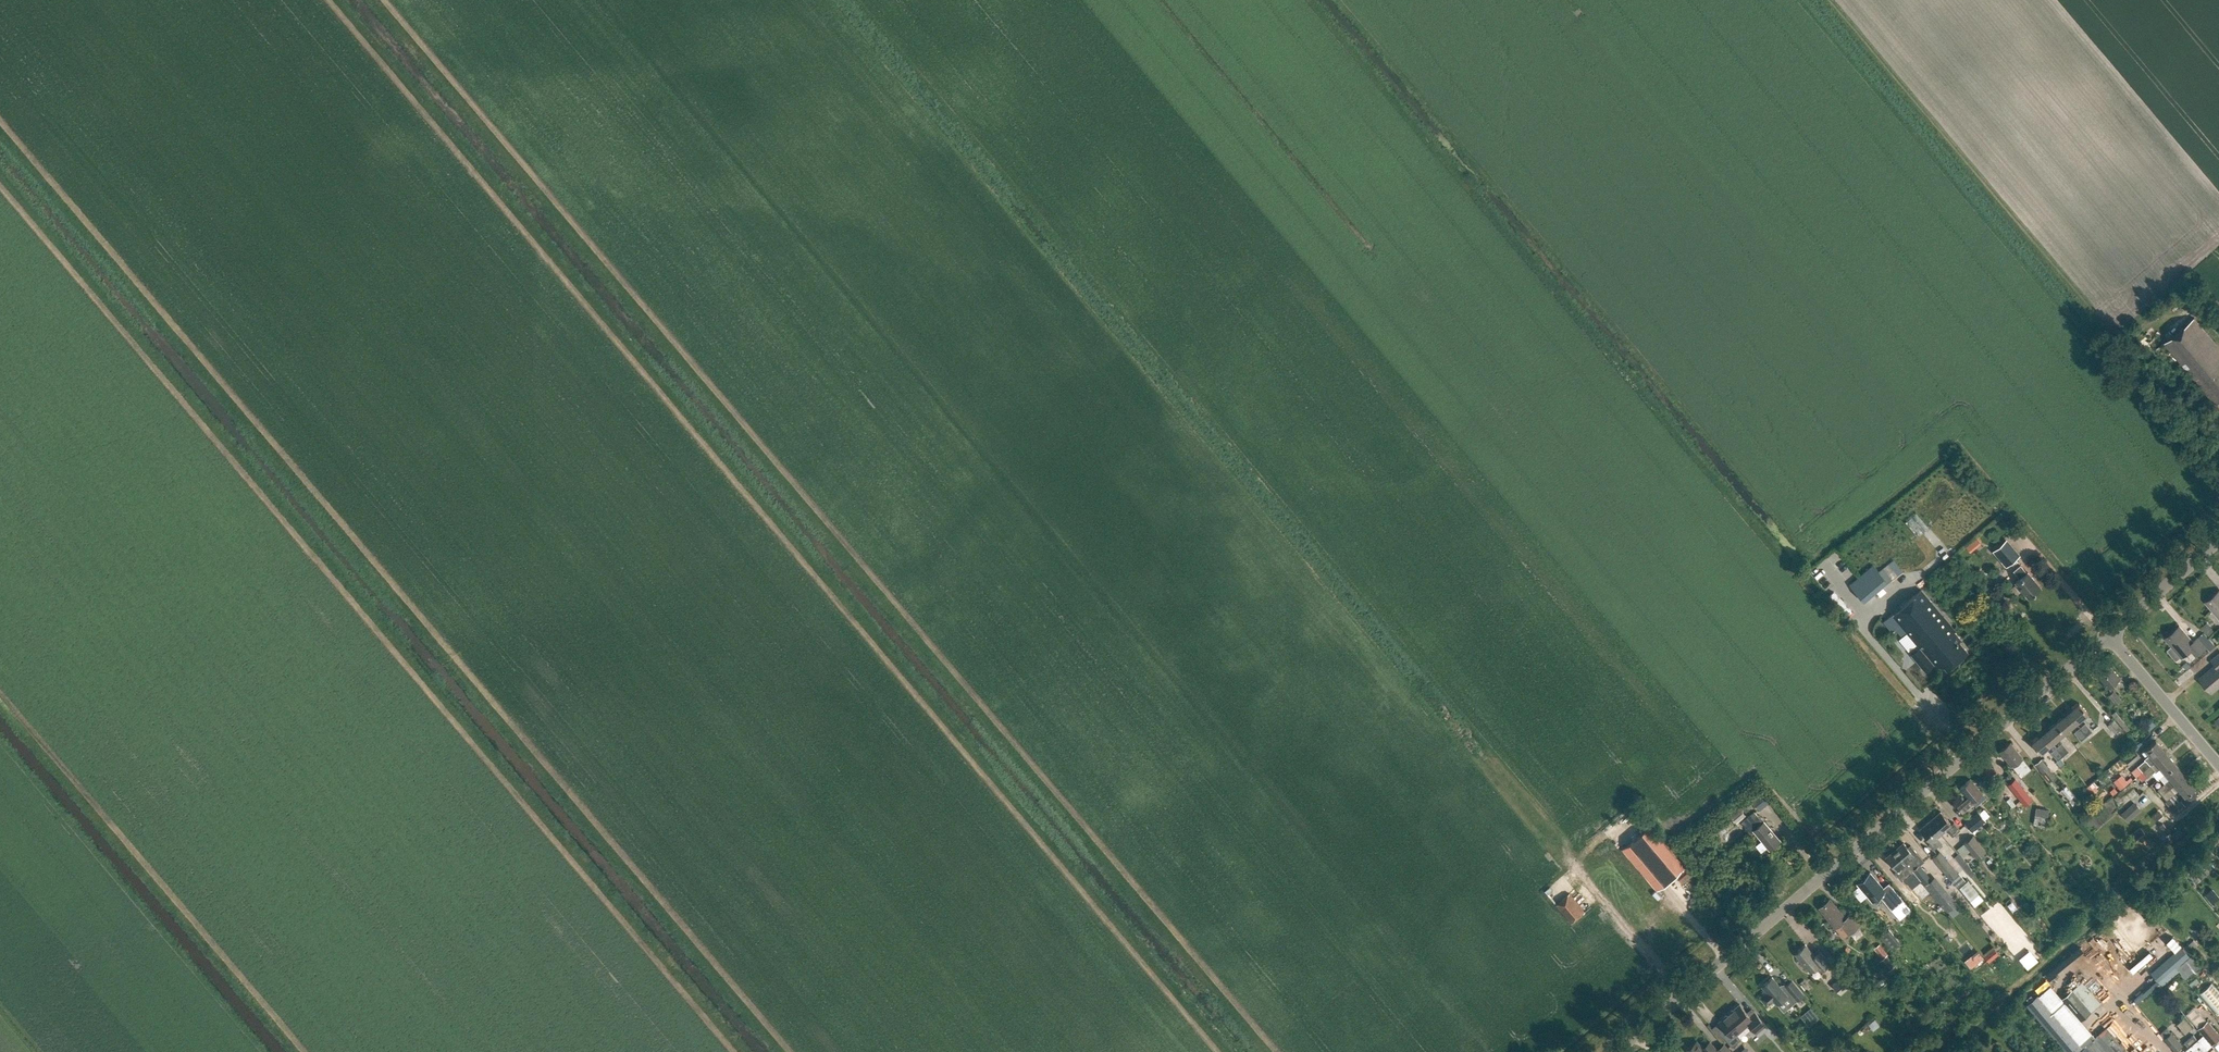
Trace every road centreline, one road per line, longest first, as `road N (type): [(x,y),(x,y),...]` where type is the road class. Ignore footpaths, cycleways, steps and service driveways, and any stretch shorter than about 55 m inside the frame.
road 1 (unclassified): [(1616,1051),(2108,634)]
road 2 (residential): [(2218,764),(2108,634)]
road 3 (unclassified): [(2108,634),(2218,541)]

